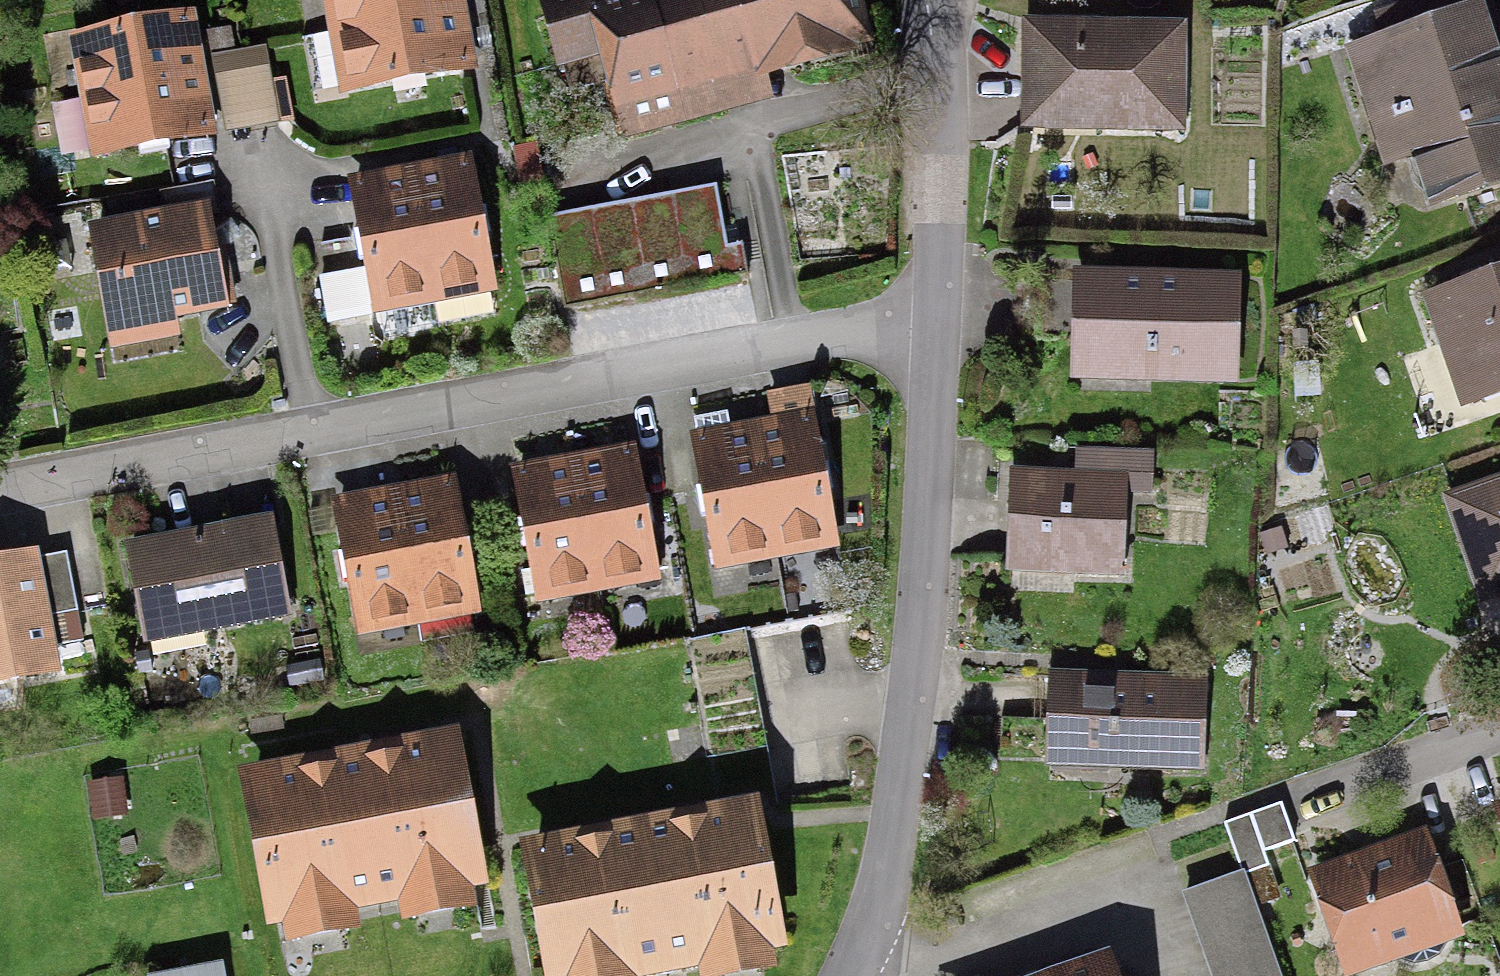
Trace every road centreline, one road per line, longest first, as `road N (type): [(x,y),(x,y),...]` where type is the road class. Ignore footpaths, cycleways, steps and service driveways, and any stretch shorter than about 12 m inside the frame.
road 1 (residential): [(0,490),(837,338),(931,334)]
road 2 (residential): [(931,334),(922,605),(885,875),(853,975)]
road 3 (residential): [(925,0),(935,137),(931,334)]
road 4 (residential): [(1331,783),(1499,727)]

